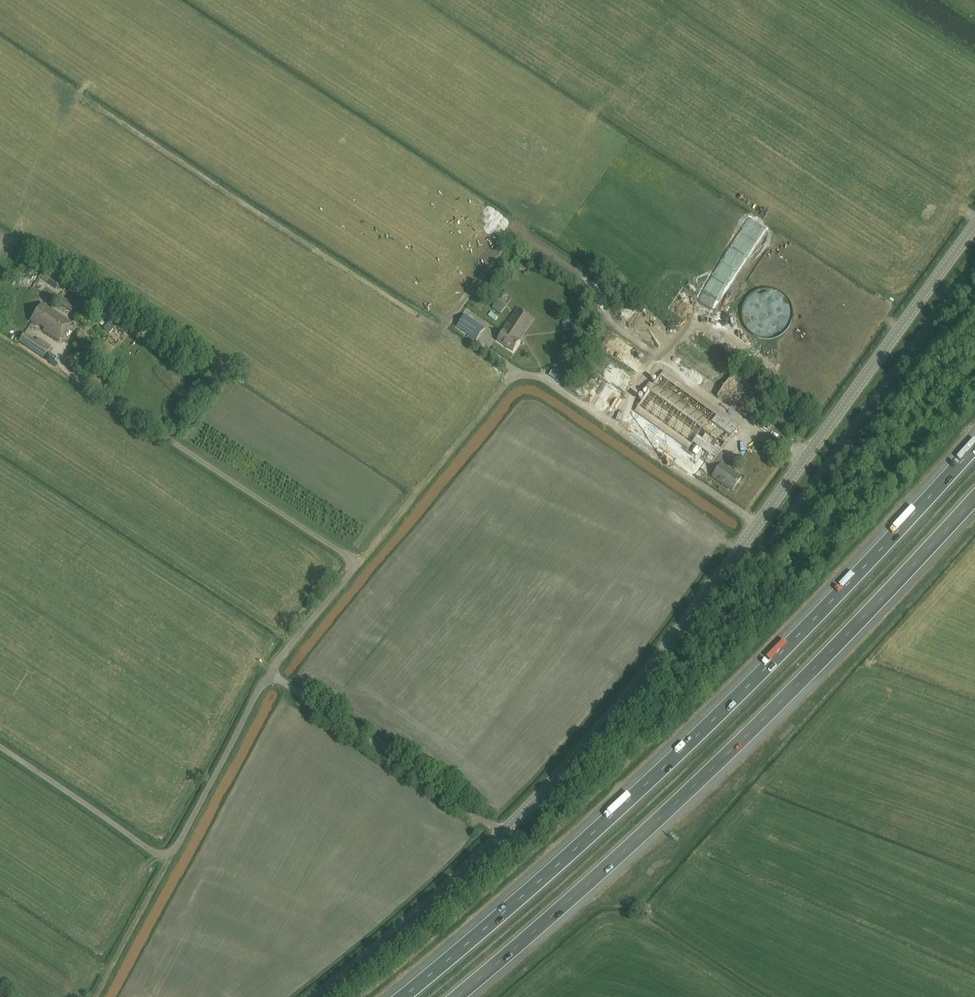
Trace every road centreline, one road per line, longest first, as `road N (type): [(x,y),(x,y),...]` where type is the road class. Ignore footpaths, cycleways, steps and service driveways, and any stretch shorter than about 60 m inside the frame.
road 1 (tertiary): [(315,996),(438,894),(602,726),(974,224)]
road 2 (motorway): [(974,445),(696,737),(404,996)]
road 3 (motorway): [(456,996),(708,773),(974,497)]
road 4 (track): [(758,524),(543,378),(523,374),(509,379),(359,563)]
road 5 (track): [(95,996),(166,853)]

